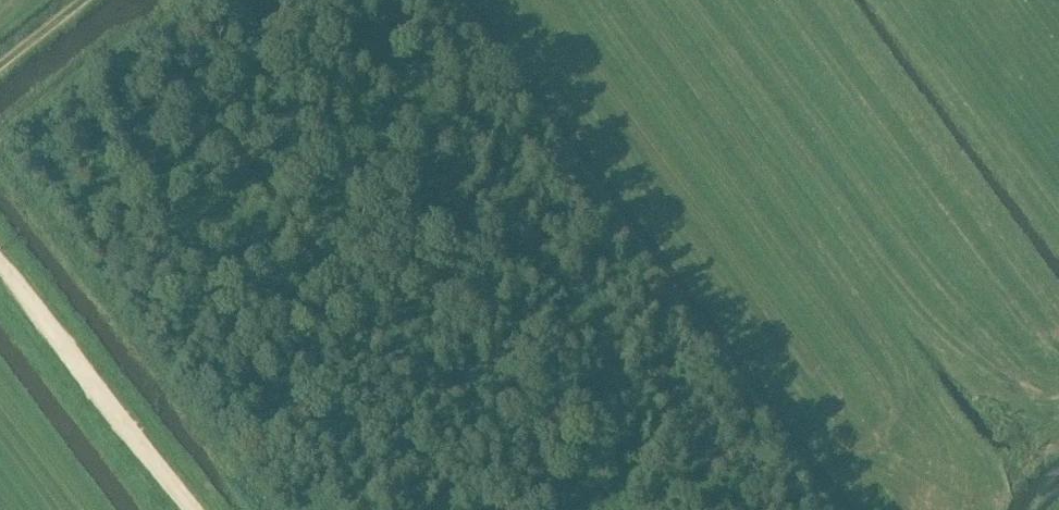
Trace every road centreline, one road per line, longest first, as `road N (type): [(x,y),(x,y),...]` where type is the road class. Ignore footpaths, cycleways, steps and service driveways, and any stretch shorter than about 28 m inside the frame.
road 1 (unclassified): [(194,509),(0,271)]
road 2 (track): [(182,0),(0,139)]

